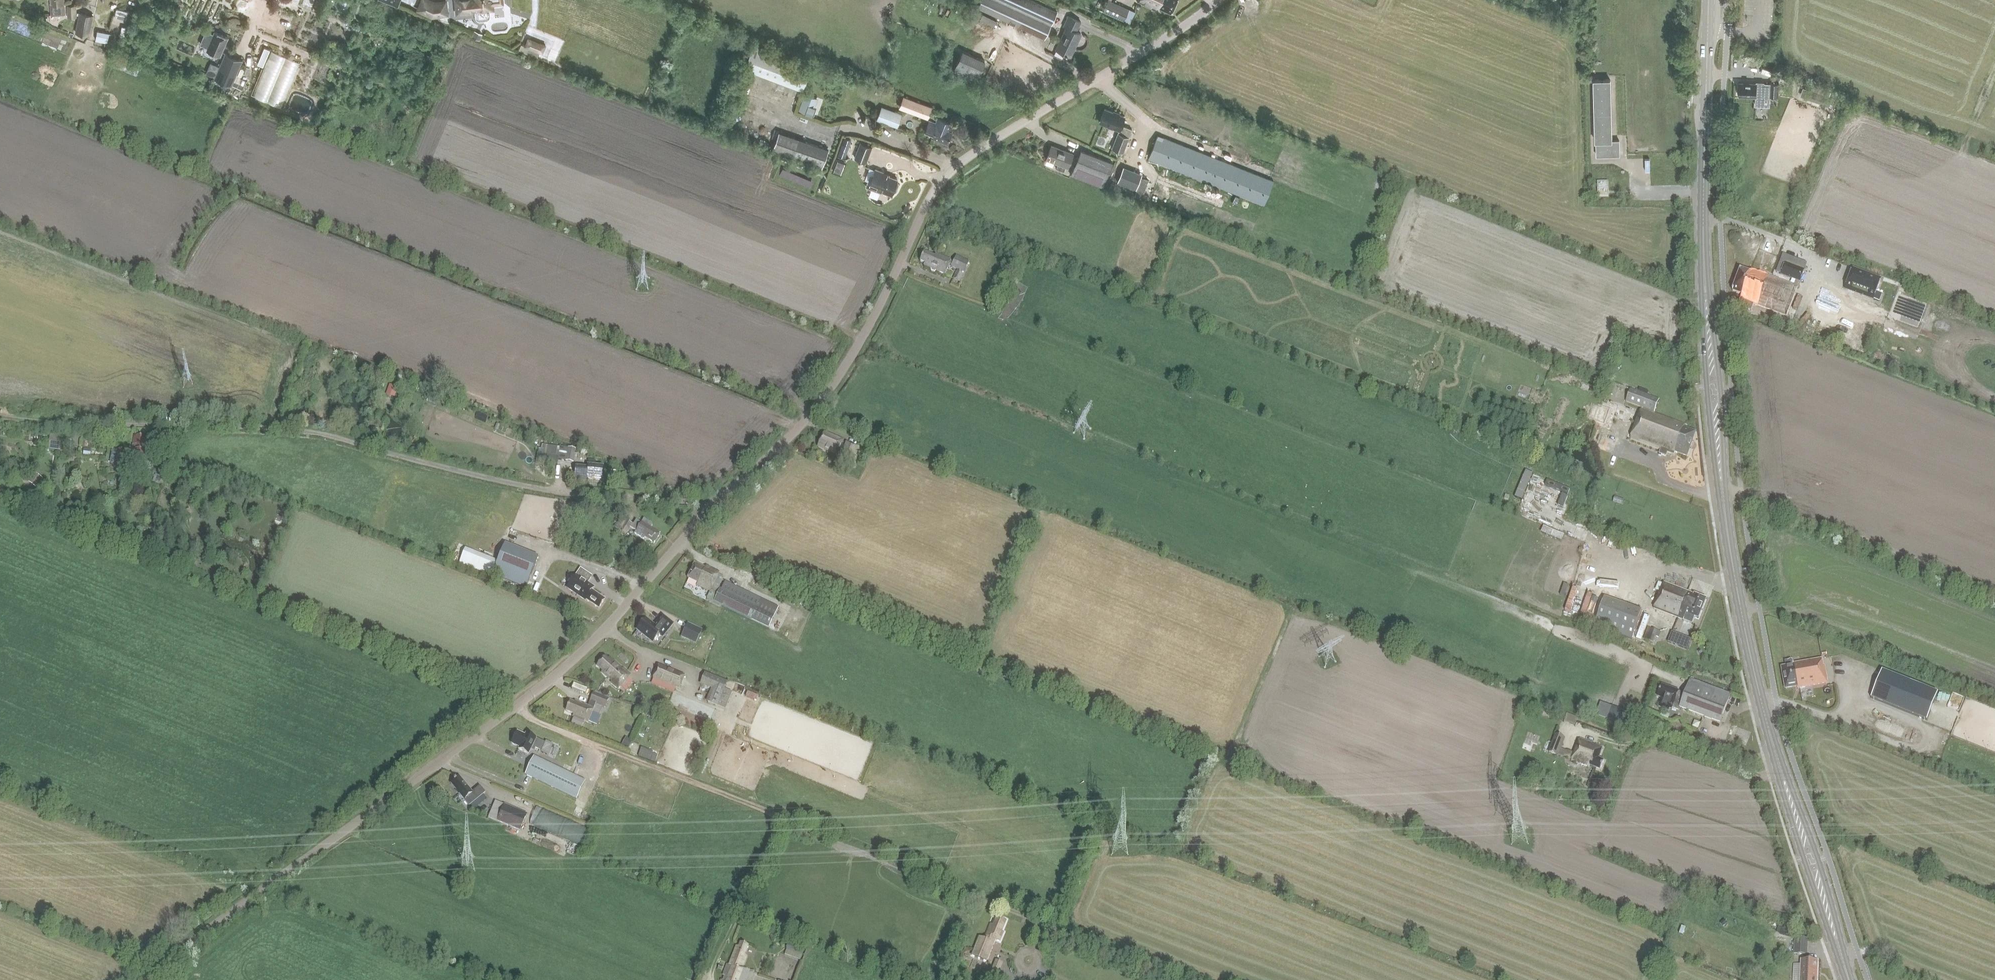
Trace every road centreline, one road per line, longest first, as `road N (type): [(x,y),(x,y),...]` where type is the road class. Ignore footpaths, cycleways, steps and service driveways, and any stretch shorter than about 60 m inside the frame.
road 1 (unclassified): [(148,979),(516,707),(613,620),(821,399),(865,334),(951,169),(1218,0)]
road 2 (track): [(719,502),(573,494),(308,430),(0,416)]
road 3 (track): [(1046,921),(779,817),(736,925)]
road 4 (primary): [(1706,310),(1708,0)]
road 5 (primary): [(1778,760),(1745,633),(1720,475)]
road 6 (track): [(779,817),(578,740),(516,707)]
road 7 (primary): [(1842,957),(1818,860),(1778,760)]
road 8 (primary): [(1778,760),(1842,957)]
road 9 (primary): [(1720,475),(1721,391),(1706,310)]
road 10 (primary): [(1706,310),(1706,387),(1720,475)]

